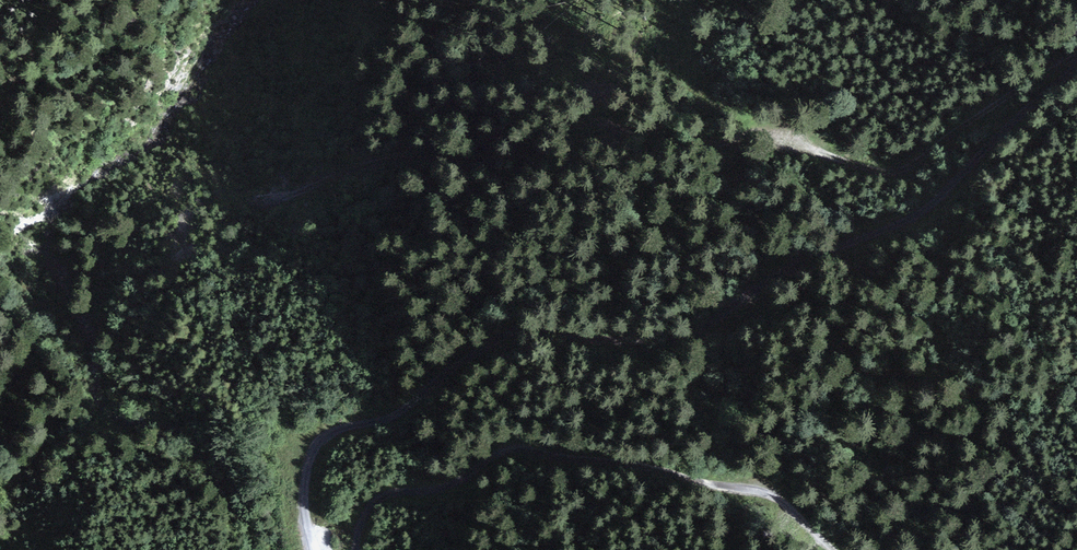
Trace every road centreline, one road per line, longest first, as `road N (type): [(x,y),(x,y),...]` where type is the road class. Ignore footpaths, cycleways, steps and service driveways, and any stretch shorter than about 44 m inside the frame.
road 1 (unclassified): [(1076,66),(923,212),(804,258),(696,329),(626,339),(517,328),(436,377),(395,416),(329,432),(306,477),(314,549)]
road 2 (track): [(839,549),(774,491),(514,450),(450,483),(376,500),(360,518),(356,549)]

